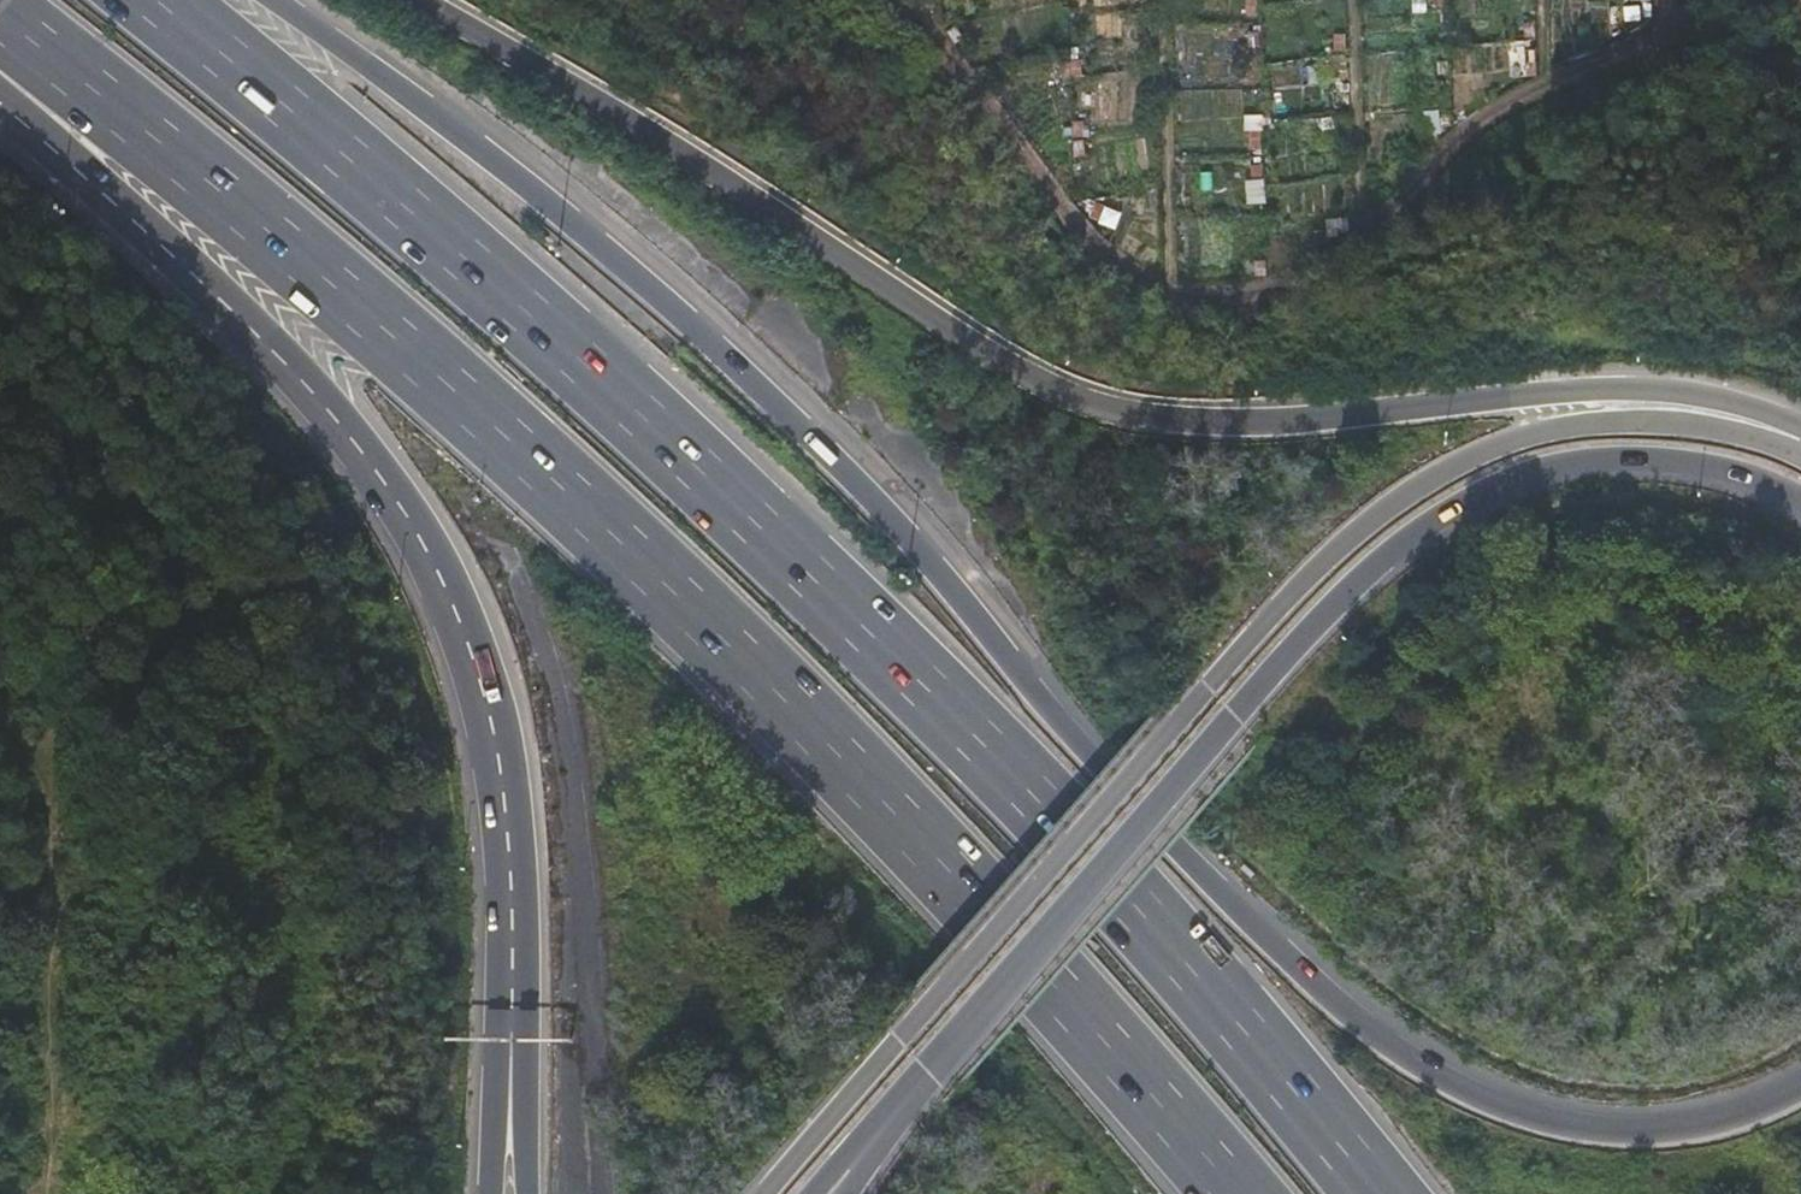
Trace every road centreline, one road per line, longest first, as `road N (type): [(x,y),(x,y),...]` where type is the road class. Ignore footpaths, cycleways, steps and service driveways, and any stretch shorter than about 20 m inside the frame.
road 1 (motorway): [(1369,1193),(1100,861),(767,534),(165,0)]
road 2 (motorway): [(0,36),(135,136),(552,485),(745,665),(925,847),(1233,1193)]
road 3 (motorway): [(1800,428),(1726,402),(1646,387),(1236,426),(1087,406),(1034,385),(696,166),(415,0)]
road 4 (motorway): [(1800,457),(1666,422),(1570,426),(1491,449),(1398,501),(1320,563),(1208,686),(767,1193)]
road 5 (motorway): [(1148,815),(882,507),(685,322),(519,181),(274,0)]
road 6 (motorway): [(0,104),(303,381),(430,552),(484,704),(501,782),(511,990)]
road 7 (track): [(880,0),(1128,287),(1231,320),(1370,241),(1469,135),(1682,27)]
road 8 (motorway): [(1148,815),(1368,571),(1473,500),(1528,474),(1638,461),(1724,472),(1800,503)]
road 9 (motorway): [(1800,1080),(1728,1114),(1674,1126),(1562,1119),(1501,1099),(1430,1065),(1305,975),(1148,815)]
road 10 (motorway): [(861,1143),(1148,815)]
road 11 (motorway): [(511,990),(496,1045),(486,1193)]
road 12 (motorway): [(511,990),(525,1046),(531,1193)]

